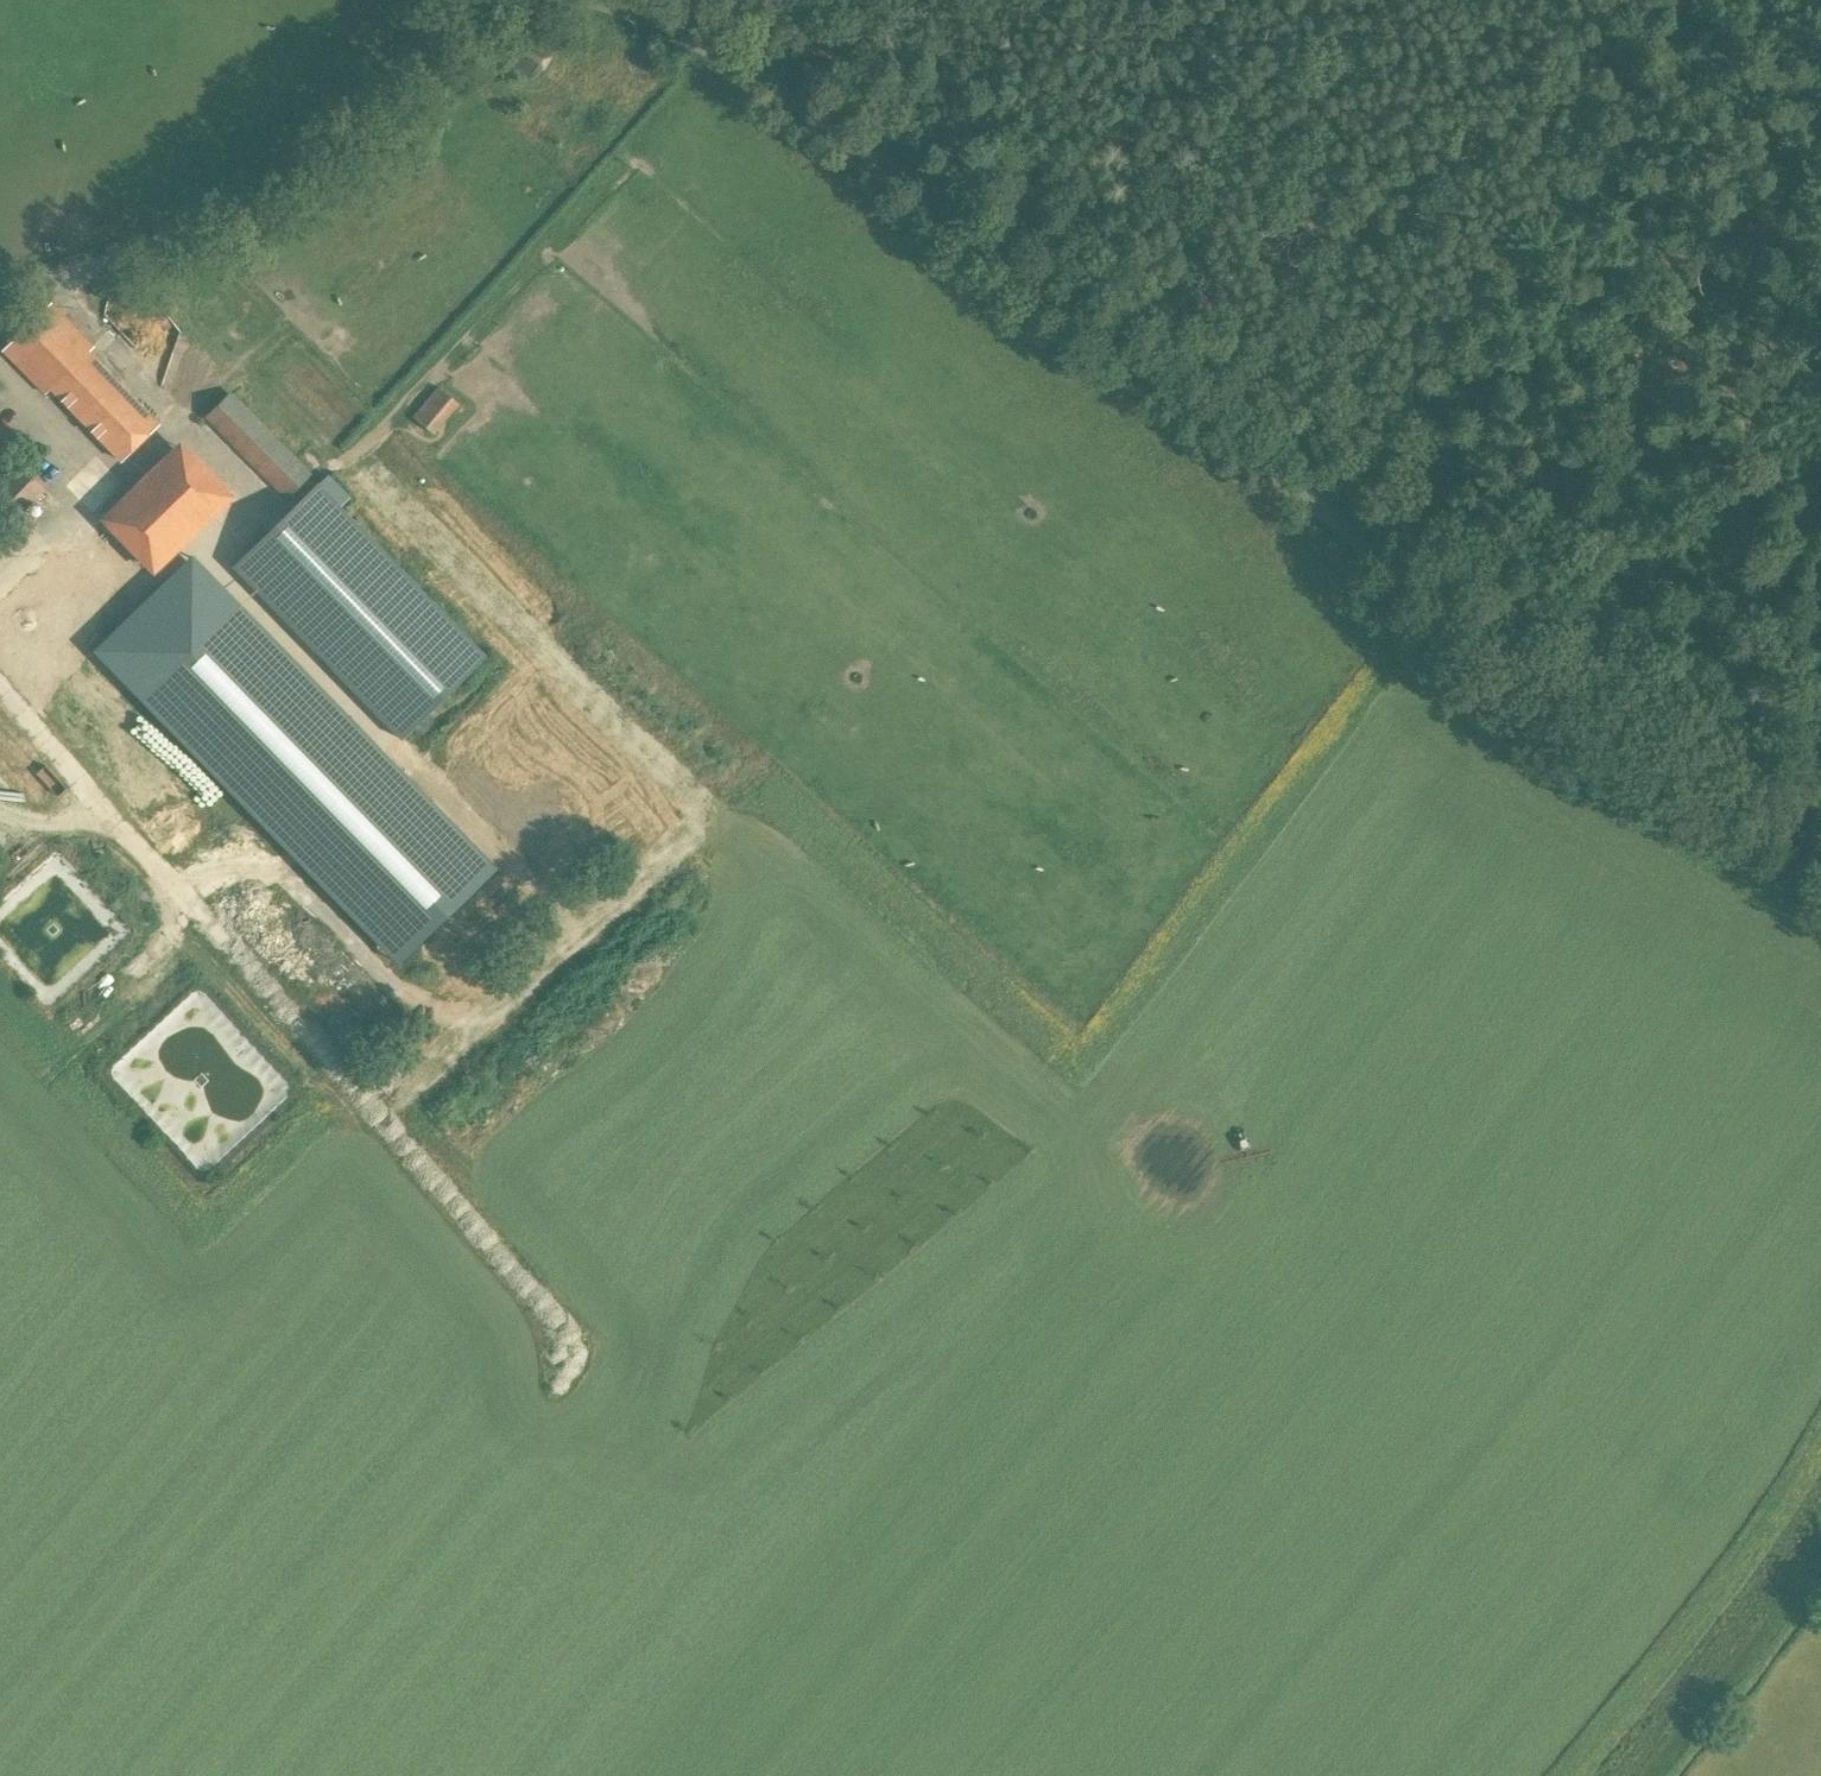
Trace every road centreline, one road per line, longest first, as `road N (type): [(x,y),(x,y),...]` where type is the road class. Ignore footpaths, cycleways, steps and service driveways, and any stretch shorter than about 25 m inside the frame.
road 1 (track): [(113,1775),(548,1360),(566,1329),(0,677)]
road 2 (unclassified): [(1820,851),(1509,663),(863,155),(713,55),(590,0)]
road 3 (track): [(1343,531),(1673,0)]
road 4 (unclassified): [(492,0),(423,33),(204,203),(103,255),(0,271)]

